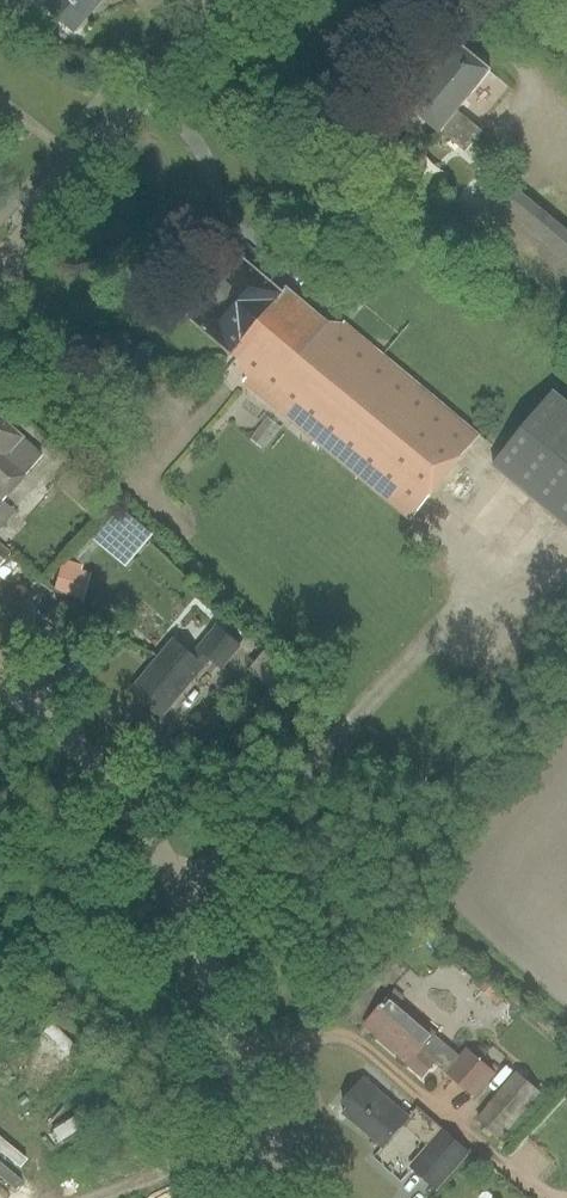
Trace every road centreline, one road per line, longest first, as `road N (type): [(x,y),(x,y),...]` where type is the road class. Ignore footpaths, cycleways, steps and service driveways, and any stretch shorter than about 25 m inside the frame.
road 1 (unclassified): [(294,1197),(193,925),(113,794),(0,687)]
road 2 (secondary): [(0,275),(144,91),(229,0)]

